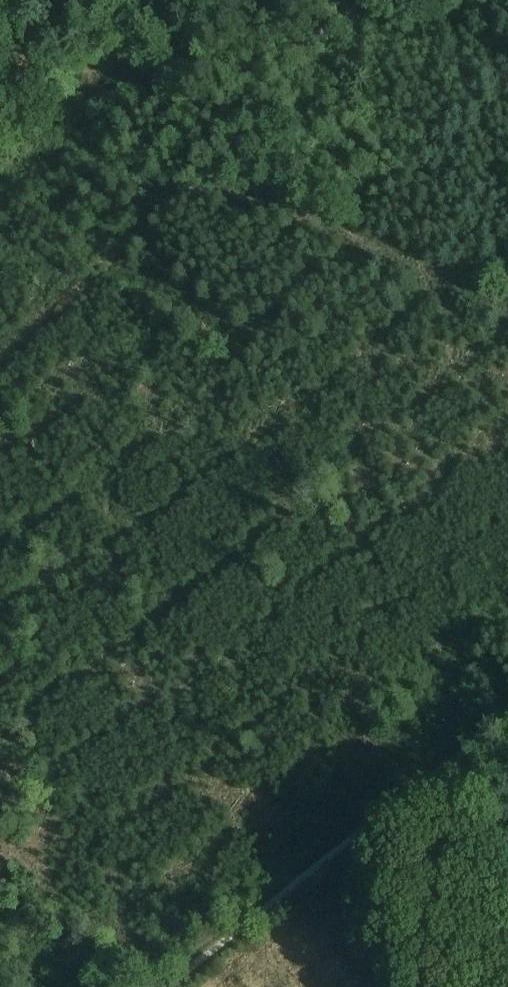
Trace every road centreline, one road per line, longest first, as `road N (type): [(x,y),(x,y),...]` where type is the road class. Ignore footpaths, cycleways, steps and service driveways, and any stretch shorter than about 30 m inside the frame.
road 1 (track): [(162,986),(507,714)]

